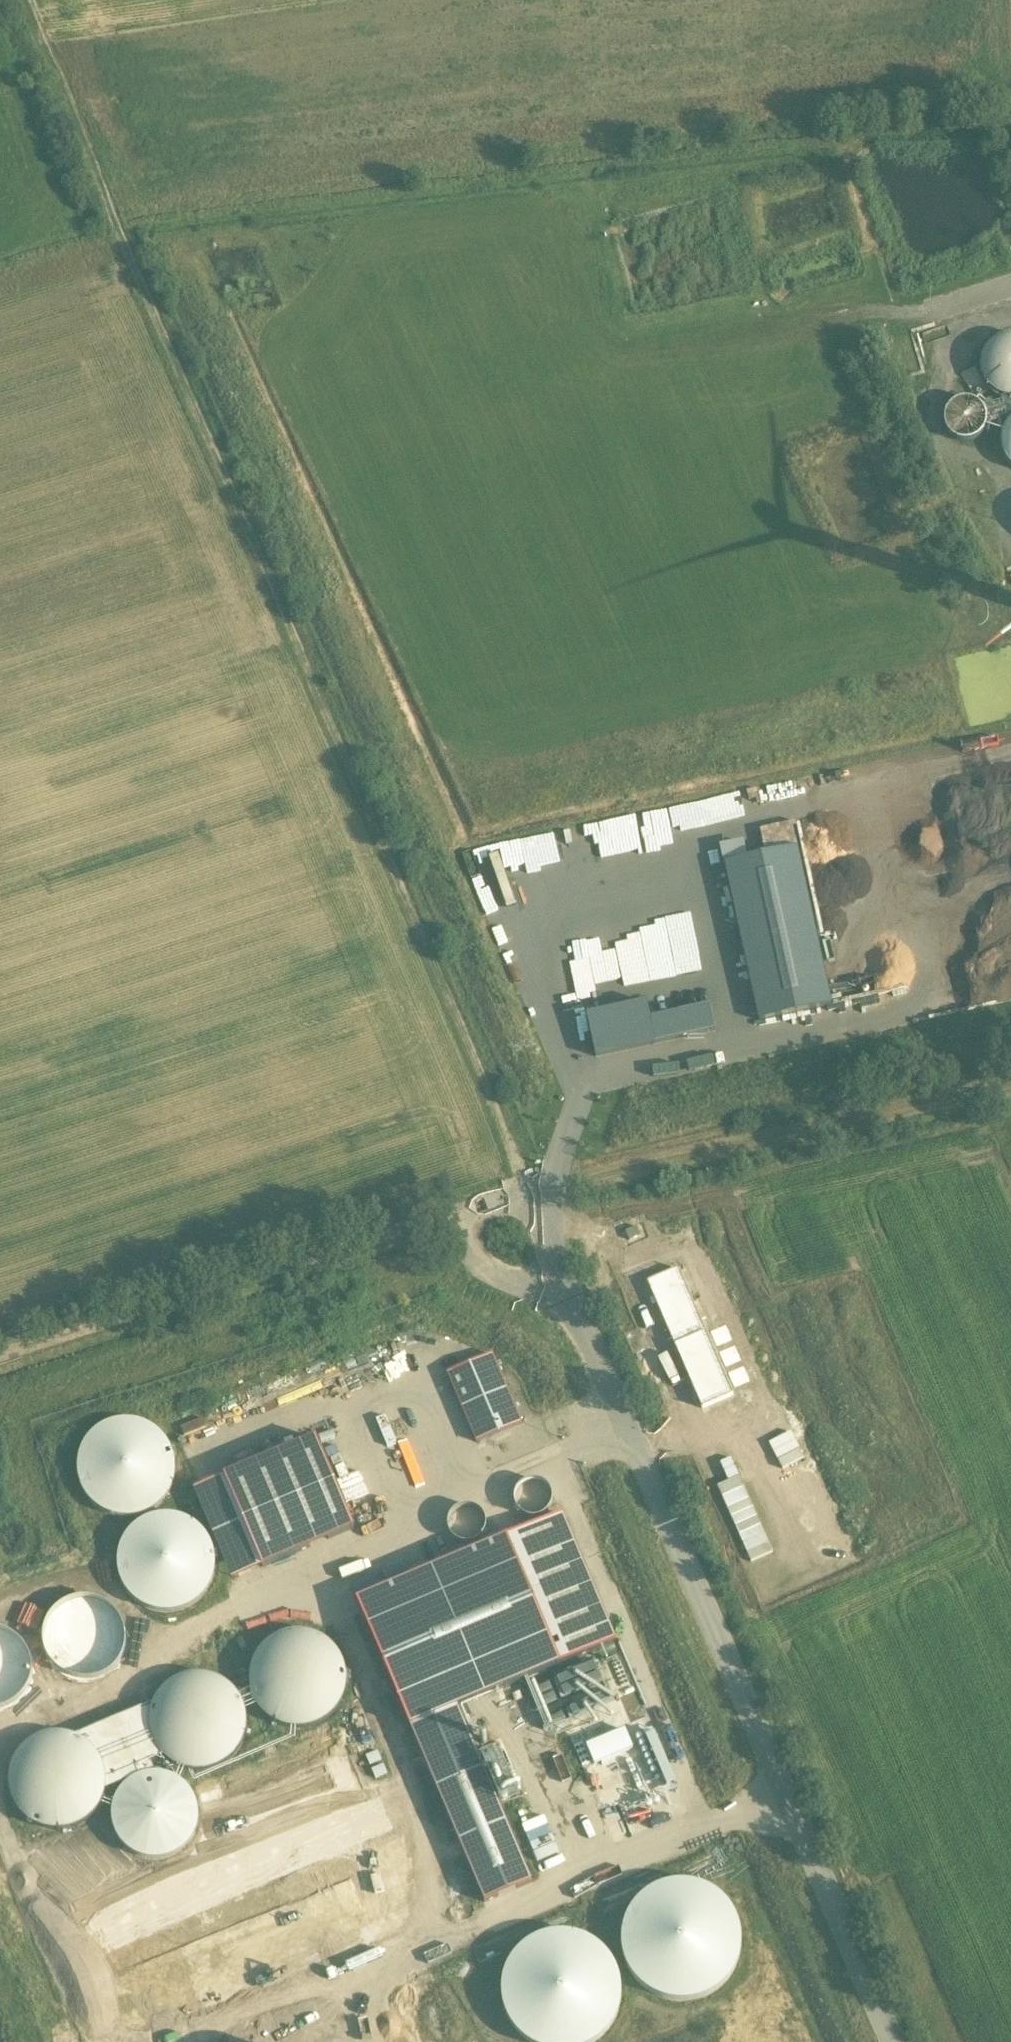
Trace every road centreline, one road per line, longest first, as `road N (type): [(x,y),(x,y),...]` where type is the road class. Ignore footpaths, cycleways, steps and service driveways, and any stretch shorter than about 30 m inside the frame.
road 1 (track): [(546,1221),(253,527),(17,0)]
road 2 (unclassified): [(896,2041),(579,1310)]
road 3 (track): [(0,1359),(490,1205)]
road 4 (track): [(1010,1084),(533,1190)]
road 5 (unclassified): [(579,1310),(492,1273),(470,1245),(471,1225),(490,1205),(512,1204),(546,1221)]

